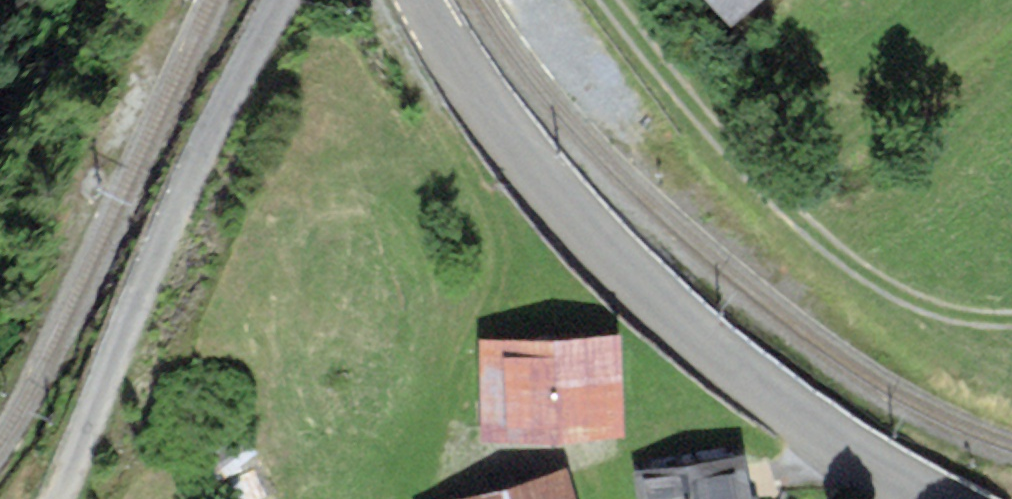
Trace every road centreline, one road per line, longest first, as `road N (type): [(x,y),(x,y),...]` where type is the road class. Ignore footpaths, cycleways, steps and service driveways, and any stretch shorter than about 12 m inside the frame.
road 1 (tertiary): [(420,0),(496,123),(627,272),(782,399),(932,498)]
road 2 (track): [(279,0),(165,227),(53,498)]
road 3 (track): [(610,0),(765,187),(834,249),(941,310),(1011,318)]

